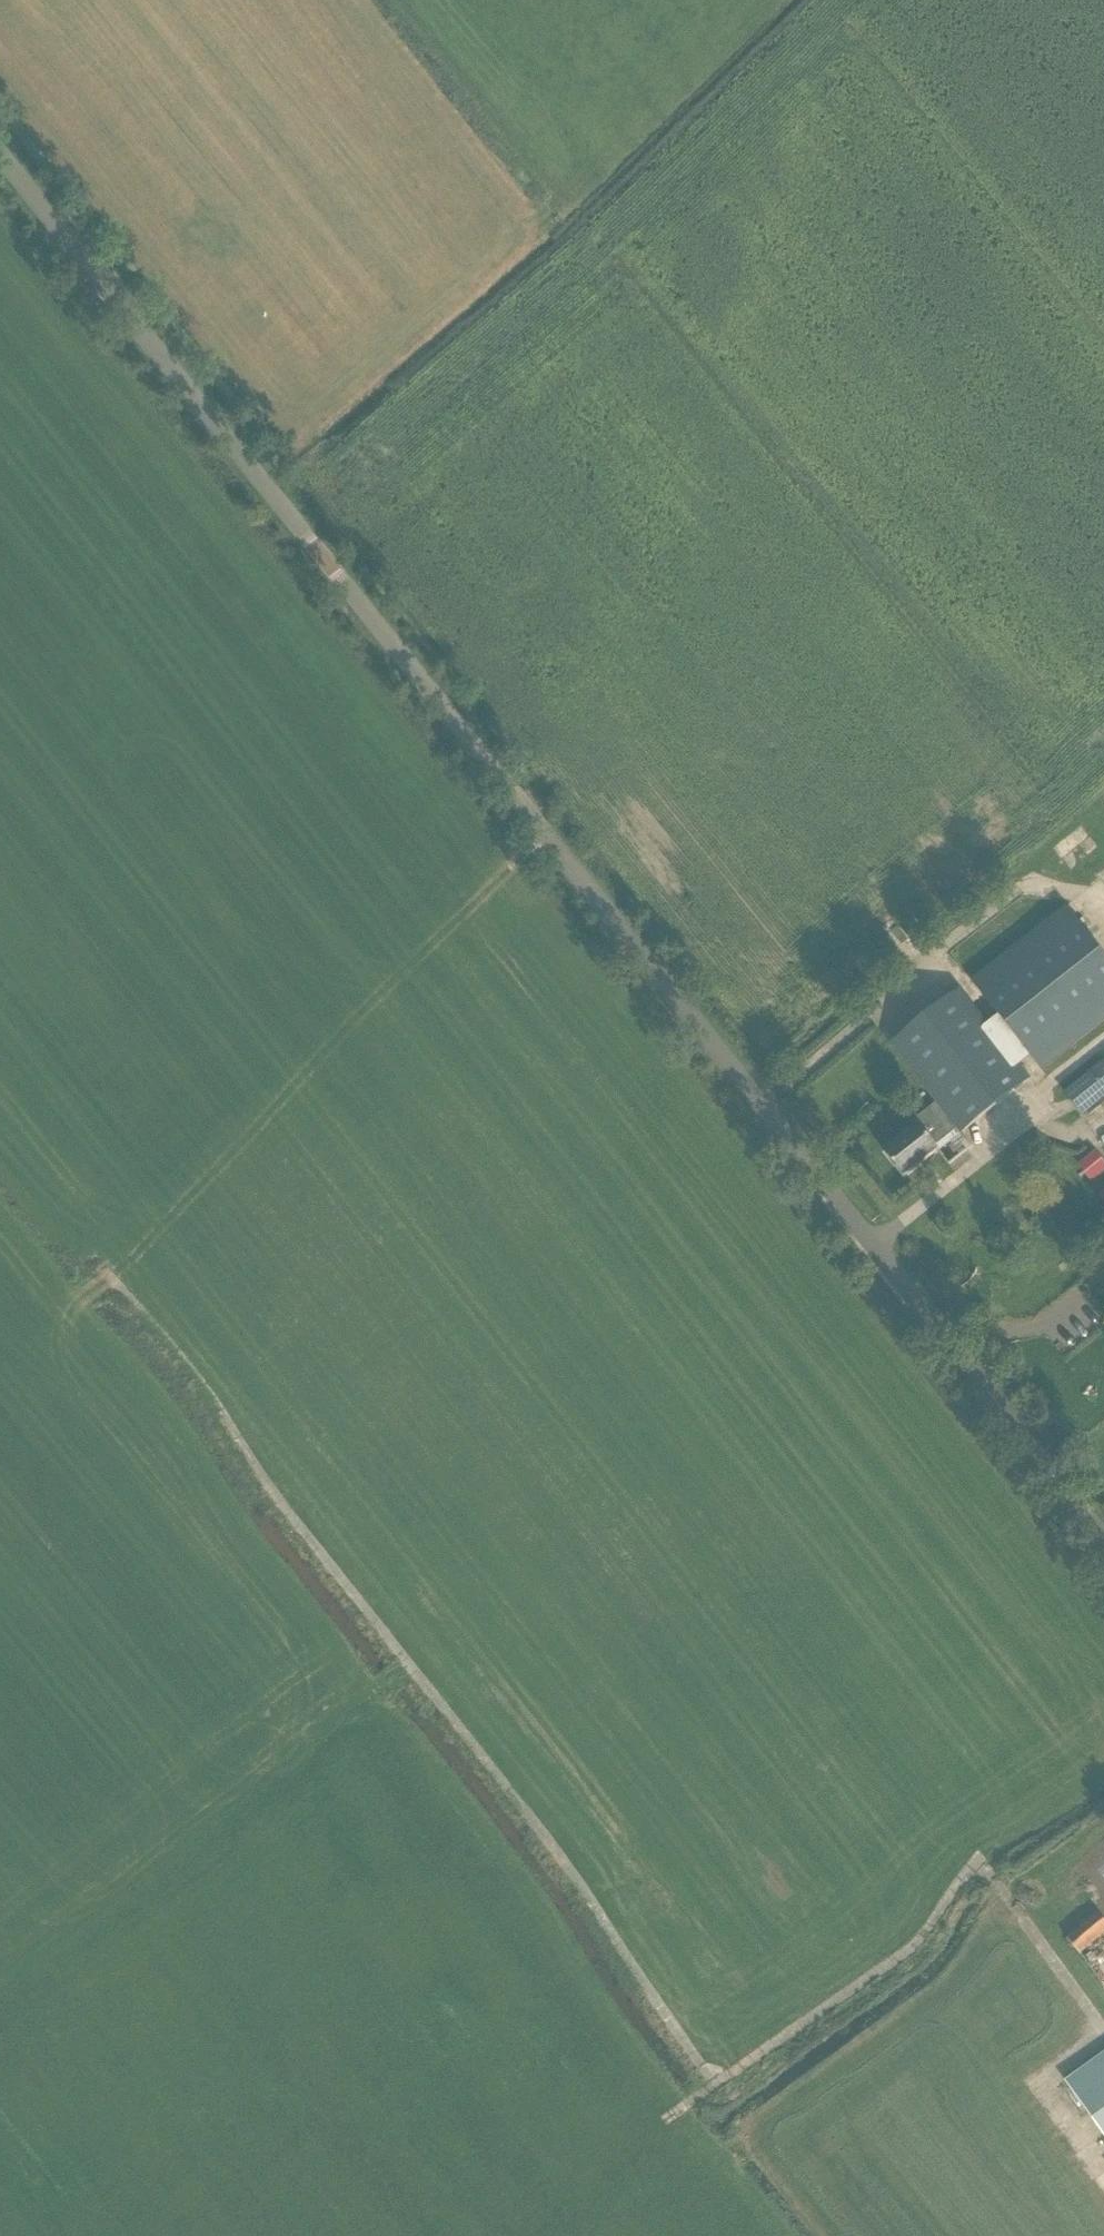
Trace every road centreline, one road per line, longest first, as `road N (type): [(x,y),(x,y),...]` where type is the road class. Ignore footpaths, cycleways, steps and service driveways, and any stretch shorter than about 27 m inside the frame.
road 1 (unclassified): [(0,158),(928,1314),(1103,1551)]
road 2 (track): [(721,2083),(682,2044),(562,1858),(204,1389),(109,1281)]
road 3 (track): [(1103,2167),(1042,2079),(1102,2030),(982,1869),(919,1938),(667,2122)]

